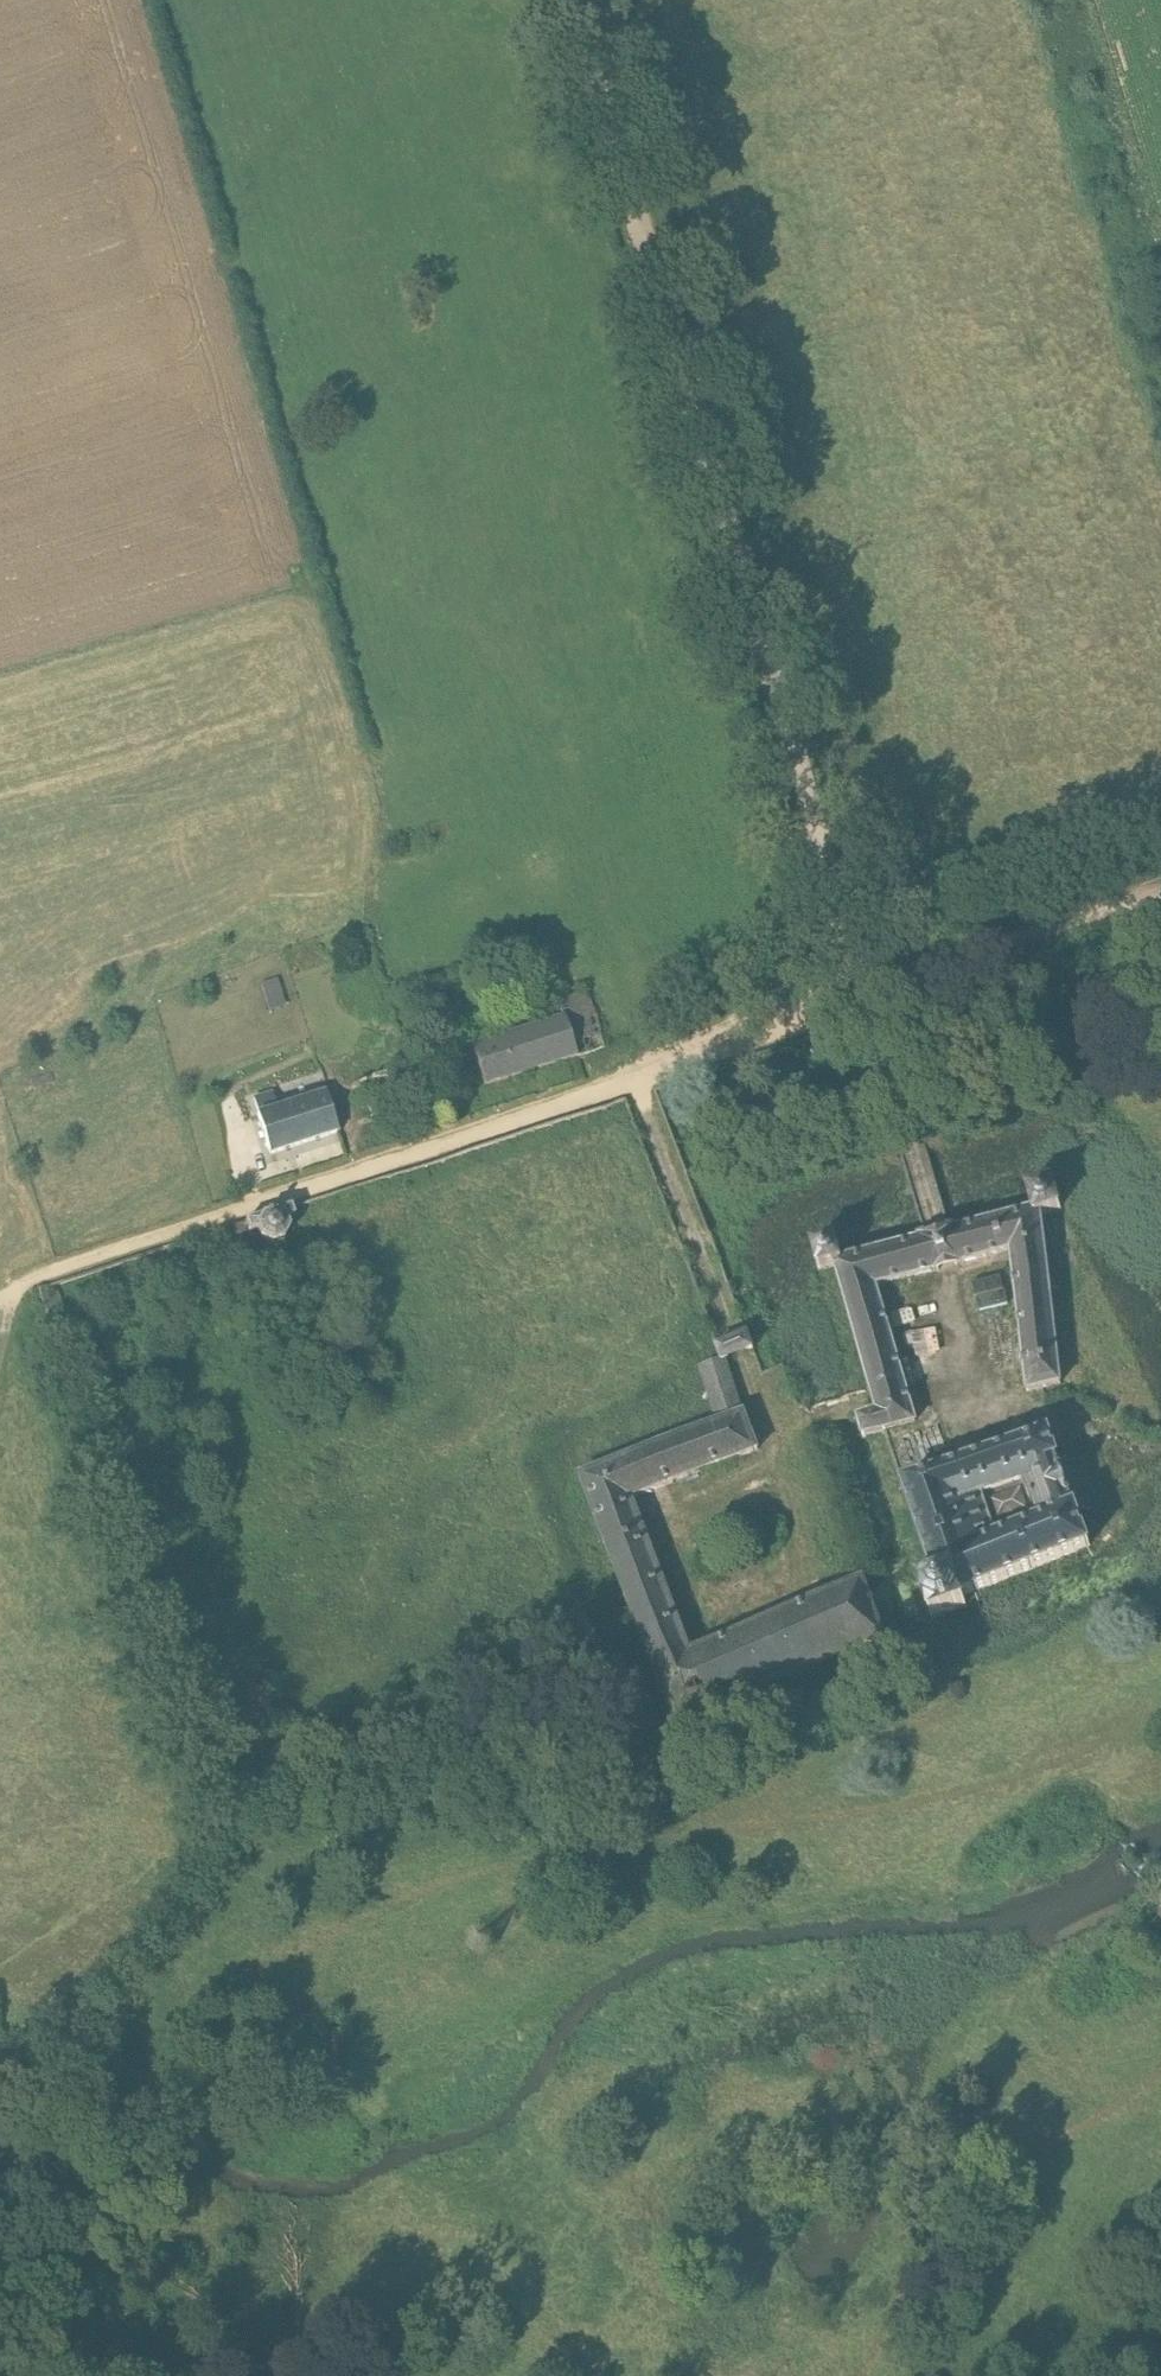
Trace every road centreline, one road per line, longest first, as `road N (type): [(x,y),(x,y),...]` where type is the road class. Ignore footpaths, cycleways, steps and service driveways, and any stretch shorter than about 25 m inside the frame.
road 1 (track): [(868,992),(1160,895)]
road 2 (track): [(0,1293),(253,1205)]

